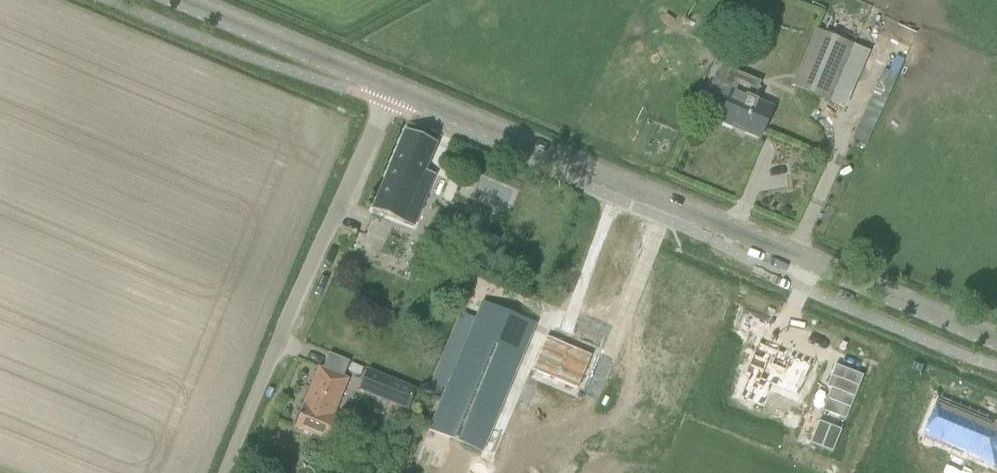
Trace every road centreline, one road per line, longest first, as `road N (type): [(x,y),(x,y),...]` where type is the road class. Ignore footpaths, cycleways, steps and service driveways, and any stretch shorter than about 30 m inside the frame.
road 1 (tertiary): [(996,338),(397,87)]
road 2 (unclassified): [(233,472),(397,87)]
road 3 (tertiary): [(397,87),(183,0)]

